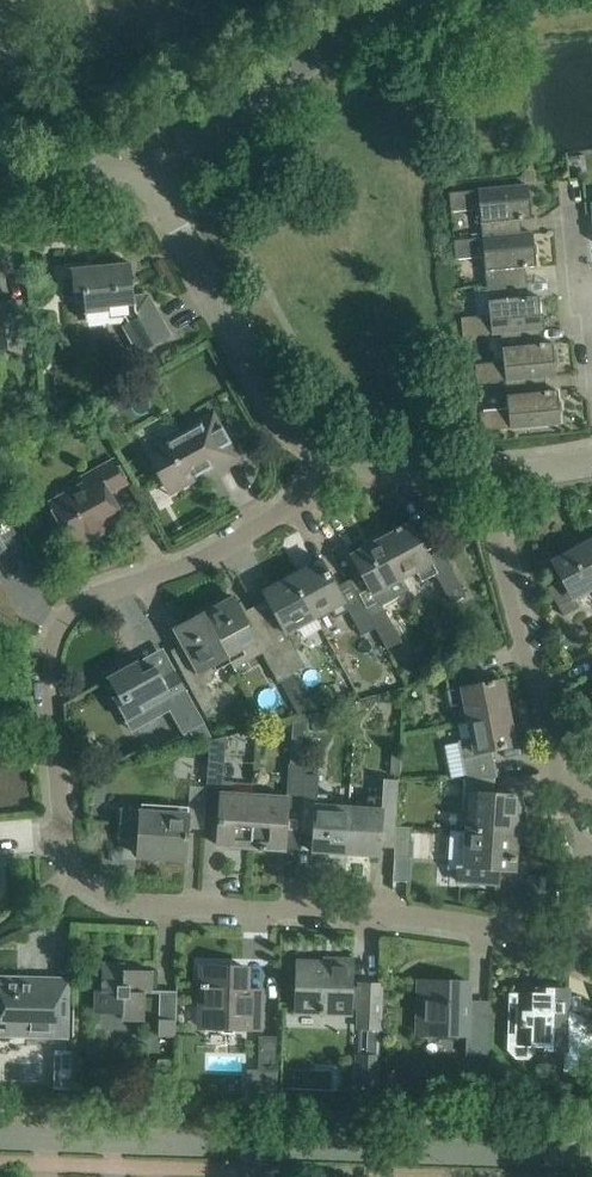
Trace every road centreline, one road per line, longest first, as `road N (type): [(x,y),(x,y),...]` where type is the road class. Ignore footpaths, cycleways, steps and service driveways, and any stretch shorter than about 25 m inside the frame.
road 1 (residential): [(325,452),(283,514),(207,557),(82,605),(63,625),(52,662),(73,862),(104,892),(131,902),(591,934)]
road 2 (unclassified): [(0,1134),(591,1153)]
road 3 (residential): [(591,886),(508,588),(486,474)]
road 4 (residential): [(142,163),(279,412),(325,452)]
road 5 (residential): [(142,163),(199,135),(399,0)]
road 6 (residential): [(325,452),(383,469),(486,474)]
road 7 (residential): [(0,189),(142,163)]

